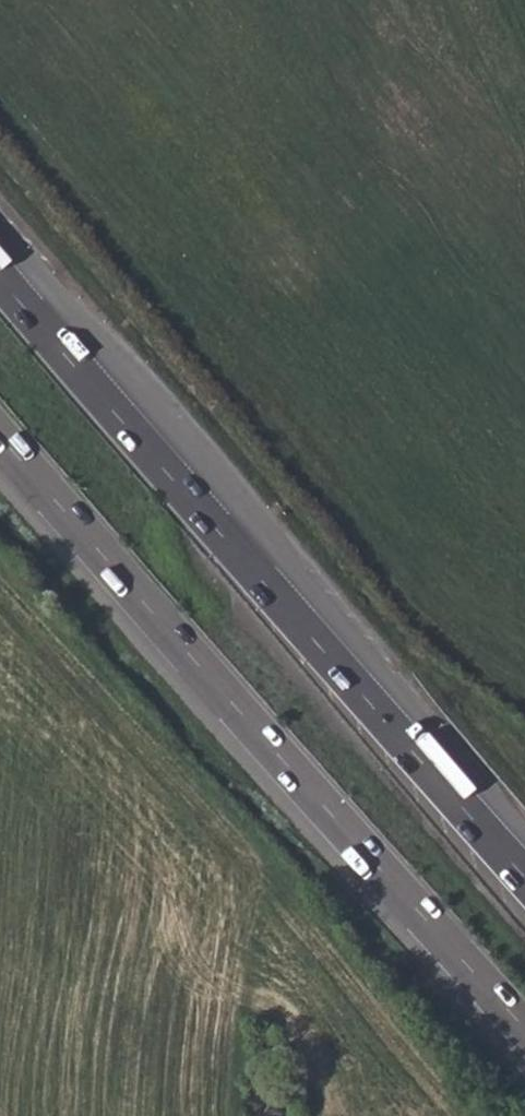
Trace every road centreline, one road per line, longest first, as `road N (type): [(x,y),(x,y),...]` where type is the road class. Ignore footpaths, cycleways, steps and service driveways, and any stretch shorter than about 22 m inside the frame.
road 1 (trunk): [(524,875),(0,278)]
road 2 (trunk): [(0,434),(524,1027)]

